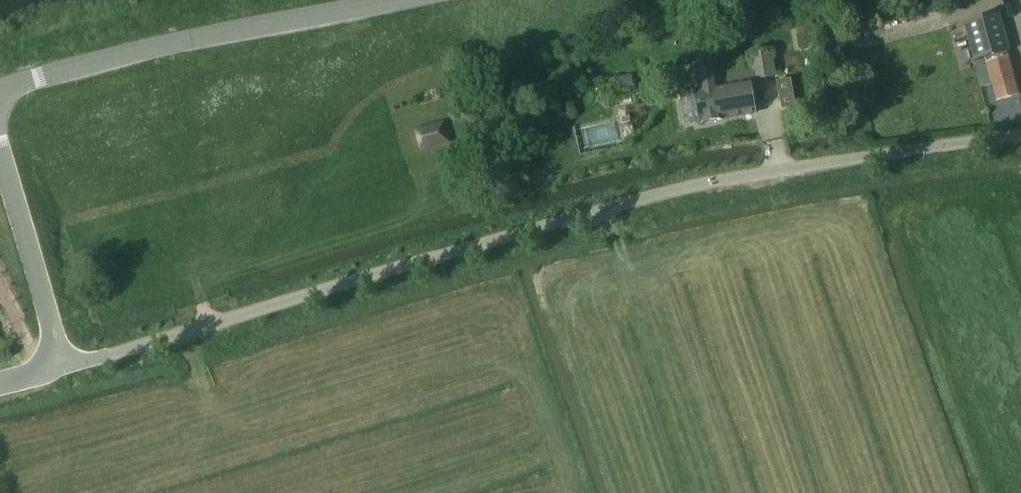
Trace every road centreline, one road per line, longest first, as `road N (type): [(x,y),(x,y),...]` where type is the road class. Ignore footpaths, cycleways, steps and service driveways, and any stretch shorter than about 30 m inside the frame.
road 1 (unclassified): [(60,371),(638,202),(779,171),(1020,135)]
road 2 (tertiary): [(0,91),(250,30),(434,0)]
road 3 (unclassified): [(60,371),(0,95)]

